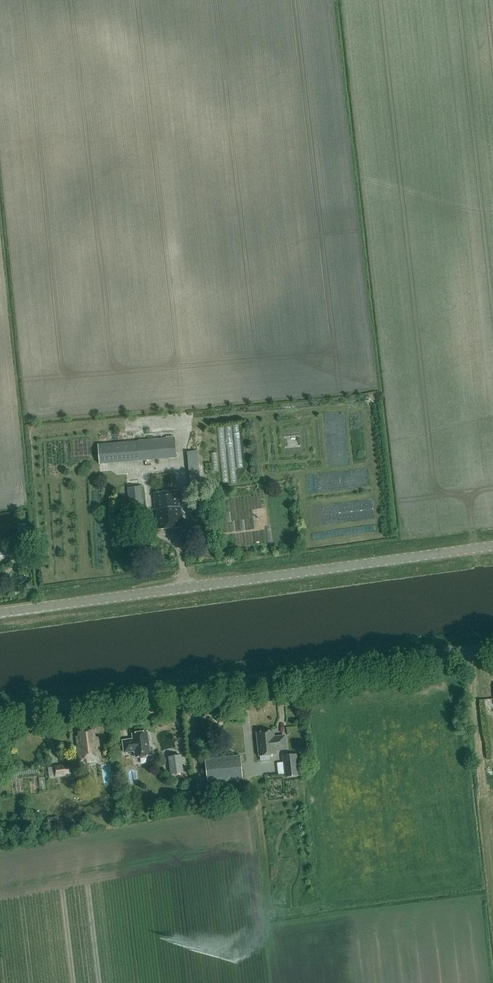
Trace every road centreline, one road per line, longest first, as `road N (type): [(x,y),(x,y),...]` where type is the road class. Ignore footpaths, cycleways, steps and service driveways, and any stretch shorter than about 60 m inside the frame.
road 1 (tertiary): [(492,542),(0,613)]
road 2 (tertiary): [(0,713),(492,647)]

